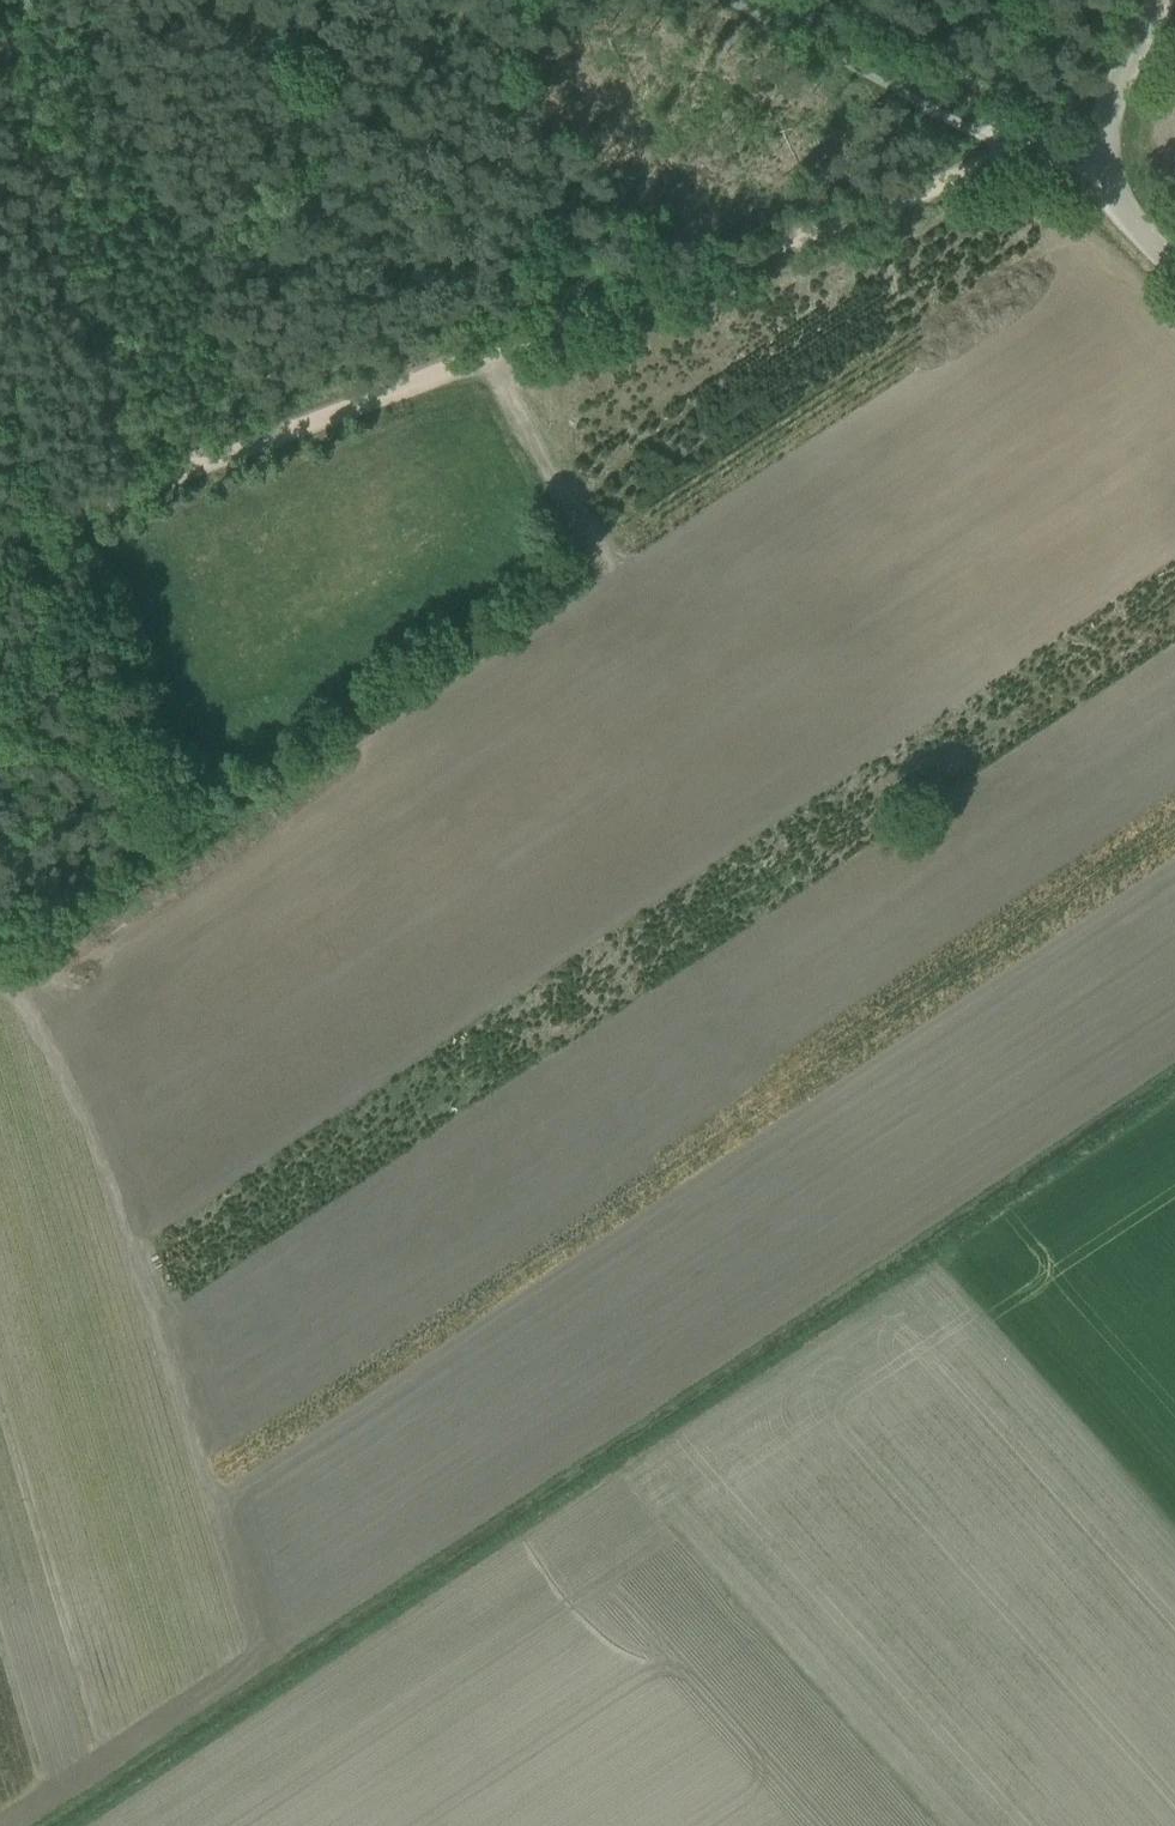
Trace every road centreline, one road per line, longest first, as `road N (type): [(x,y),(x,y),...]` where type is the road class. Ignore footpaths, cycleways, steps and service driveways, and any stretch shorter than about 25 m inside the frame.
road 1 (track): [(1020,155),(0,540)]
road 2 (tertiary): [(1174,265),(1121,209),(1099,165),(1100,133),(1159,0)]
road 3 (track): [(783,0),(1031,133)]

